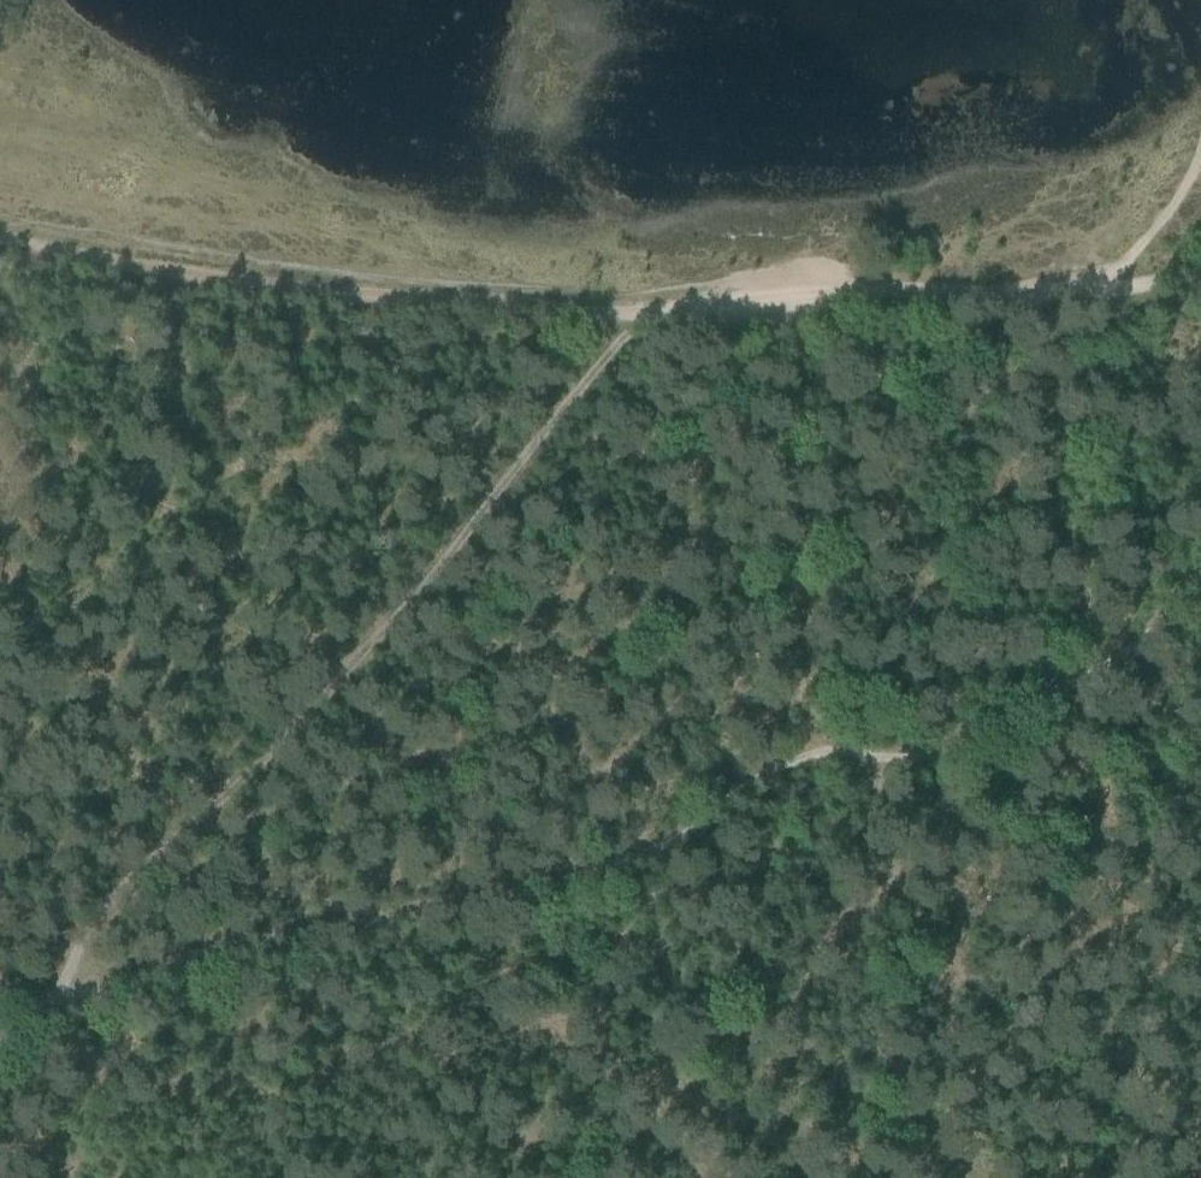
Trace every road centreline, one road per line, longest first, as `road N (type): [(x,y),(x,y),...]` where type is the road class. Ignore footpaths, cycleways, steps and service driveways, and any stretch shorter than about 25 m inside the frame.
road 1 (track): [(61,998),(243,942),(428,911),(655,854),(755,778),(803,754),(934,756)]
road 2 (track): [(649,305),(310,713),(195,815),(107,909),(61,998)]
road 3 (track): [(649,305),(270,289),(0,231)]
road 4 (track): [(1200,586),(1138,645),(934,756)]
road 5 (track): [(920,299),(649,305)]
road 6 (track): [(920,299),(1105,291)]
road 7 (track): [(1200,156),(1105,291)]

